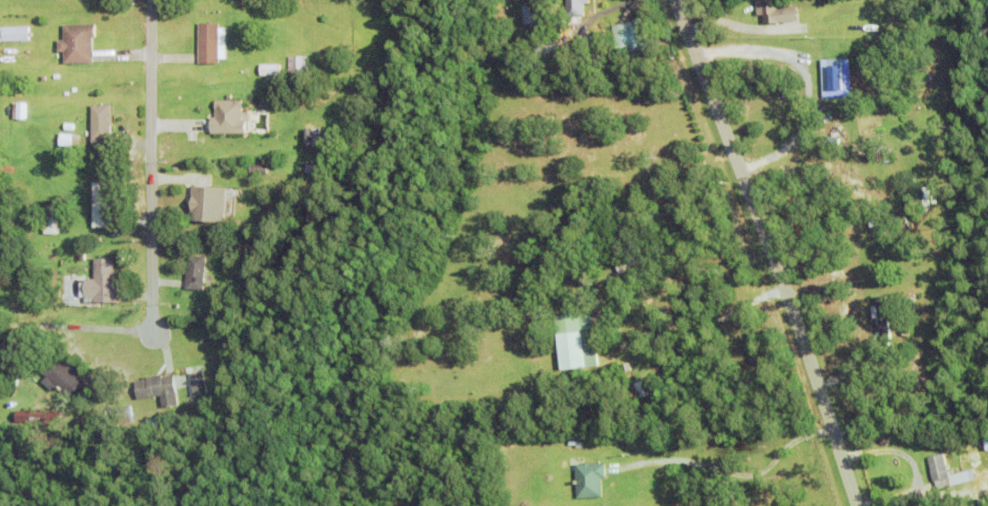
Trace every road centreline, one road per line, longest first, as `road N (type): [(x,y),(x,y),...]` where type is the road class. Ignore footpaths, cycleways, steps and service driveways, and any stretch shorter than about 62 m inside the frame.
road 1 (tertiary): [(858,505),(774,253),(677,0)]
road 2 (residential): [(151,0),(152,347)]

